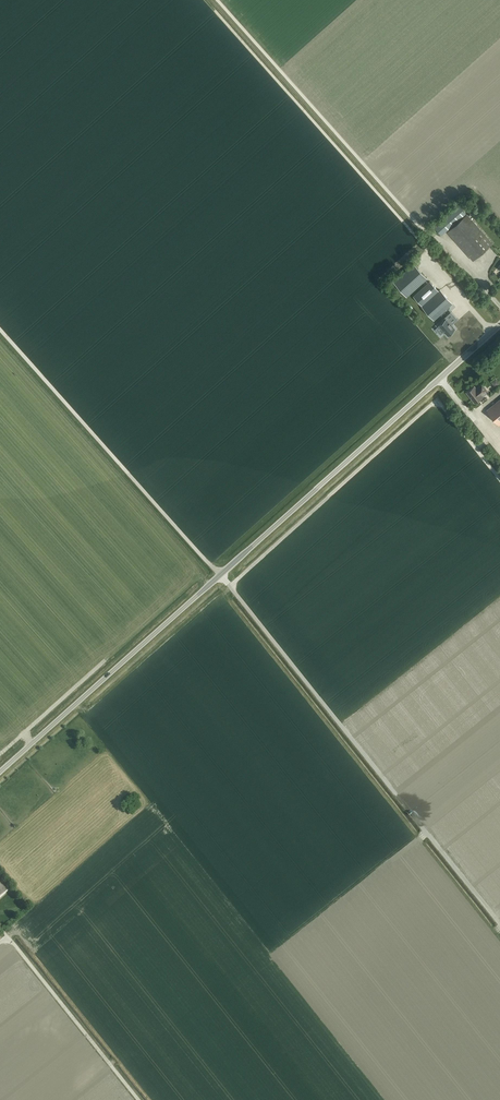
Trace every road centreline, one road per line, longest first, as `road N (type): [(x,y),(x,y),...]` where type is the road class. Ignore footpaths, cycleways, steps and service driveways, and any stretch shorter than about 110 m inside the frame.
road 1 (unclassified): [(499,923),(220,575)]
road 2 (track): [(229,586),(437,400),(499,479)]
road 3 (unclassified): [(220,575),(499,327)]
road 4 (unclassified): [(0,770),(220,575)]

